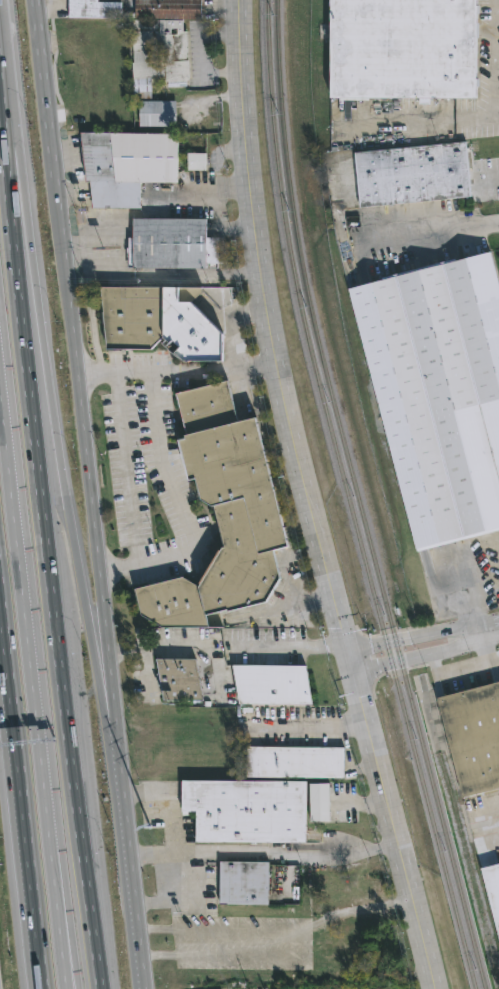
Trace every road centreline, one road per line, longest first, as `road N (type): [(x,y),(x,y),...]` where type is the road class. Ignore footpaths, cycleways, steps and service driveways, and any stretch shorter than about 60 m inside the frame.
road 1 (tertiary): [(243,0),(245,111),(272,337),(431,988)]
road 2 (secondary): [(146,988),(36,0)]
road 3 (motorway): [(97,988),(0,119)]
road 4 (motorway): [(115,717),(85,607),(32,273),(3,149)]
road 5 (motorway): [(0,400),(59,930)]
road 6 (motorway): [(0,597),(44,988)]
road 7 (residential): [(350,662),(498,626)]

